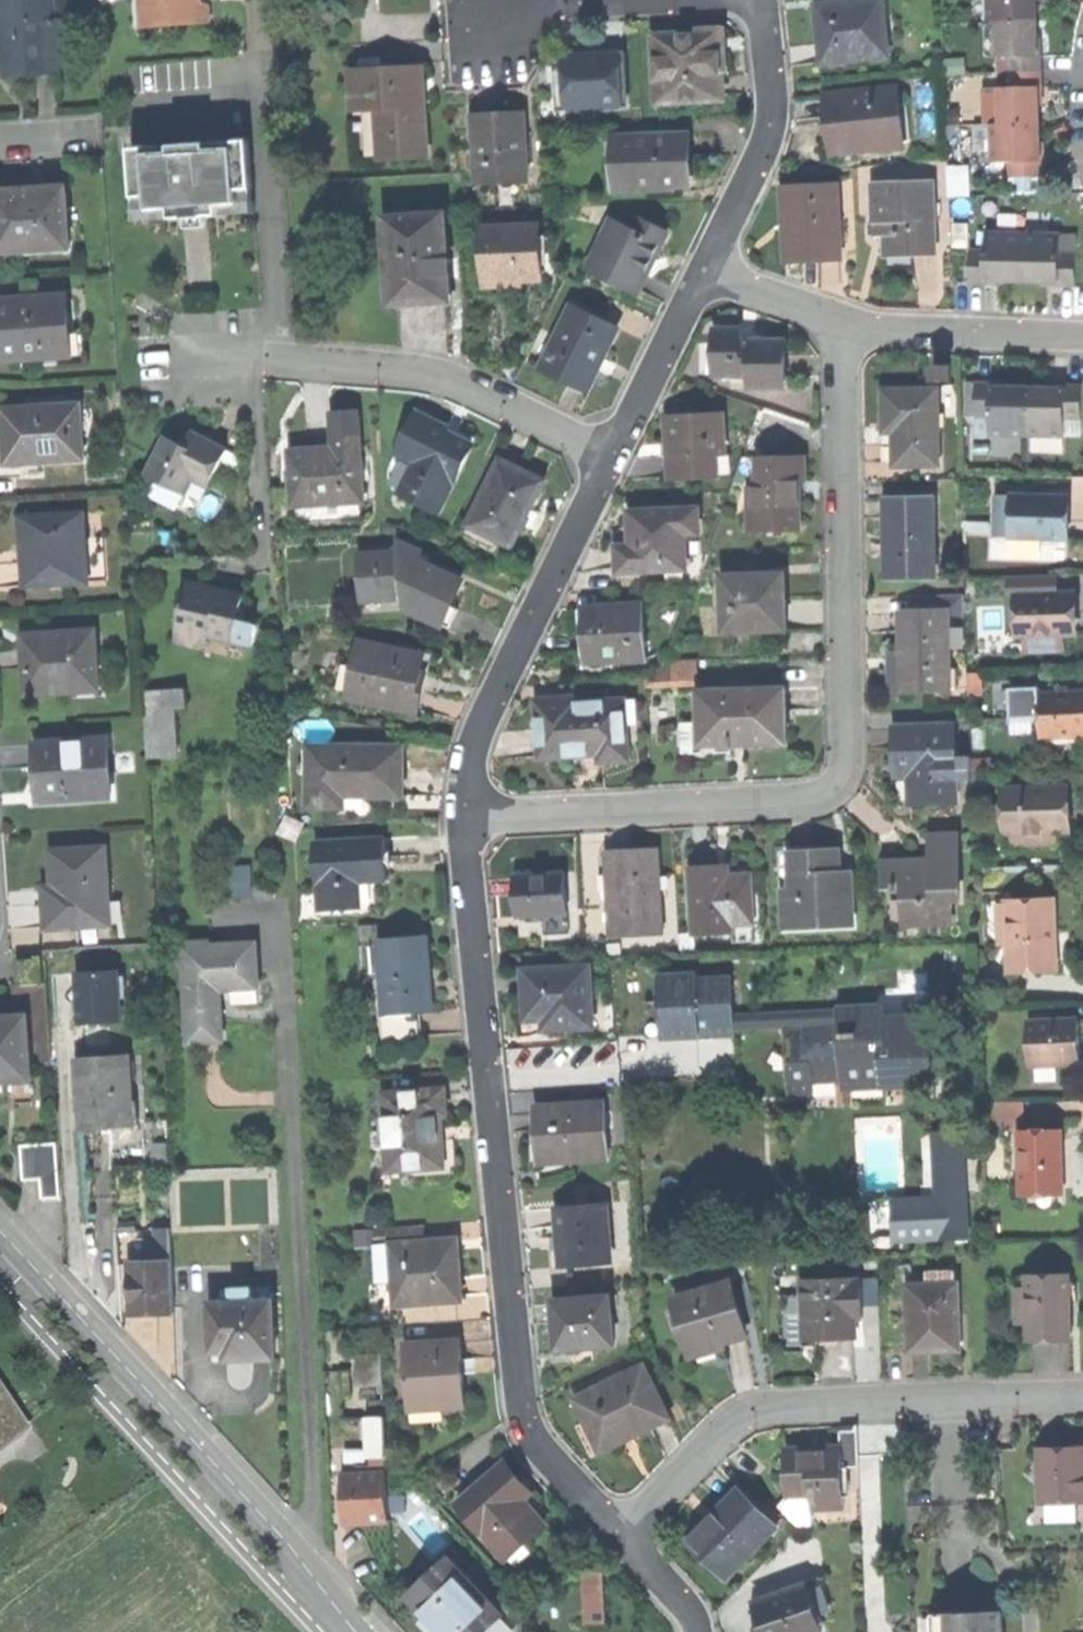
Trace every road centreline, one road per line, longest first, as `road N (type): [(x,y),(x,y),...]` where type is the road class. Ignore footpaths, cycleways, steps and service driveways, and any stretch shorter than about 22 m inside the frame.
road 1 (residential): [(464,820),(813,800),(838,784),(848,763),(837,319)]
road 2 (residential): [(620,1533),(532,1439),(521,1411),(464,820)]
road 3 (residential): [(312,1568),(275,913)]
road 4 (residential): [(620,1533),(741,1415),(773,1406),(1082,1395)]
road 5 (residential): [(0,1225),(312,1568)]
road 6 (residential): [(464,820),(472,748),(611,456)]
road 7 (residential): [(611,456),(452,379),(270,357)]
road 8 (residential): [(703,269),(763,143),(774,90),(763,0)]
road 9 (residential): [(837,319),(1082,335)]
road 10 (residential): [(611,456),(703,269)]
road 11 (residential): [(624,0),(491,7),(493,42)]
road 12 (residential): [(703,269),(837,319)]
road 13 (residential): [(698,1631),(681,1598),(620,1533)]

